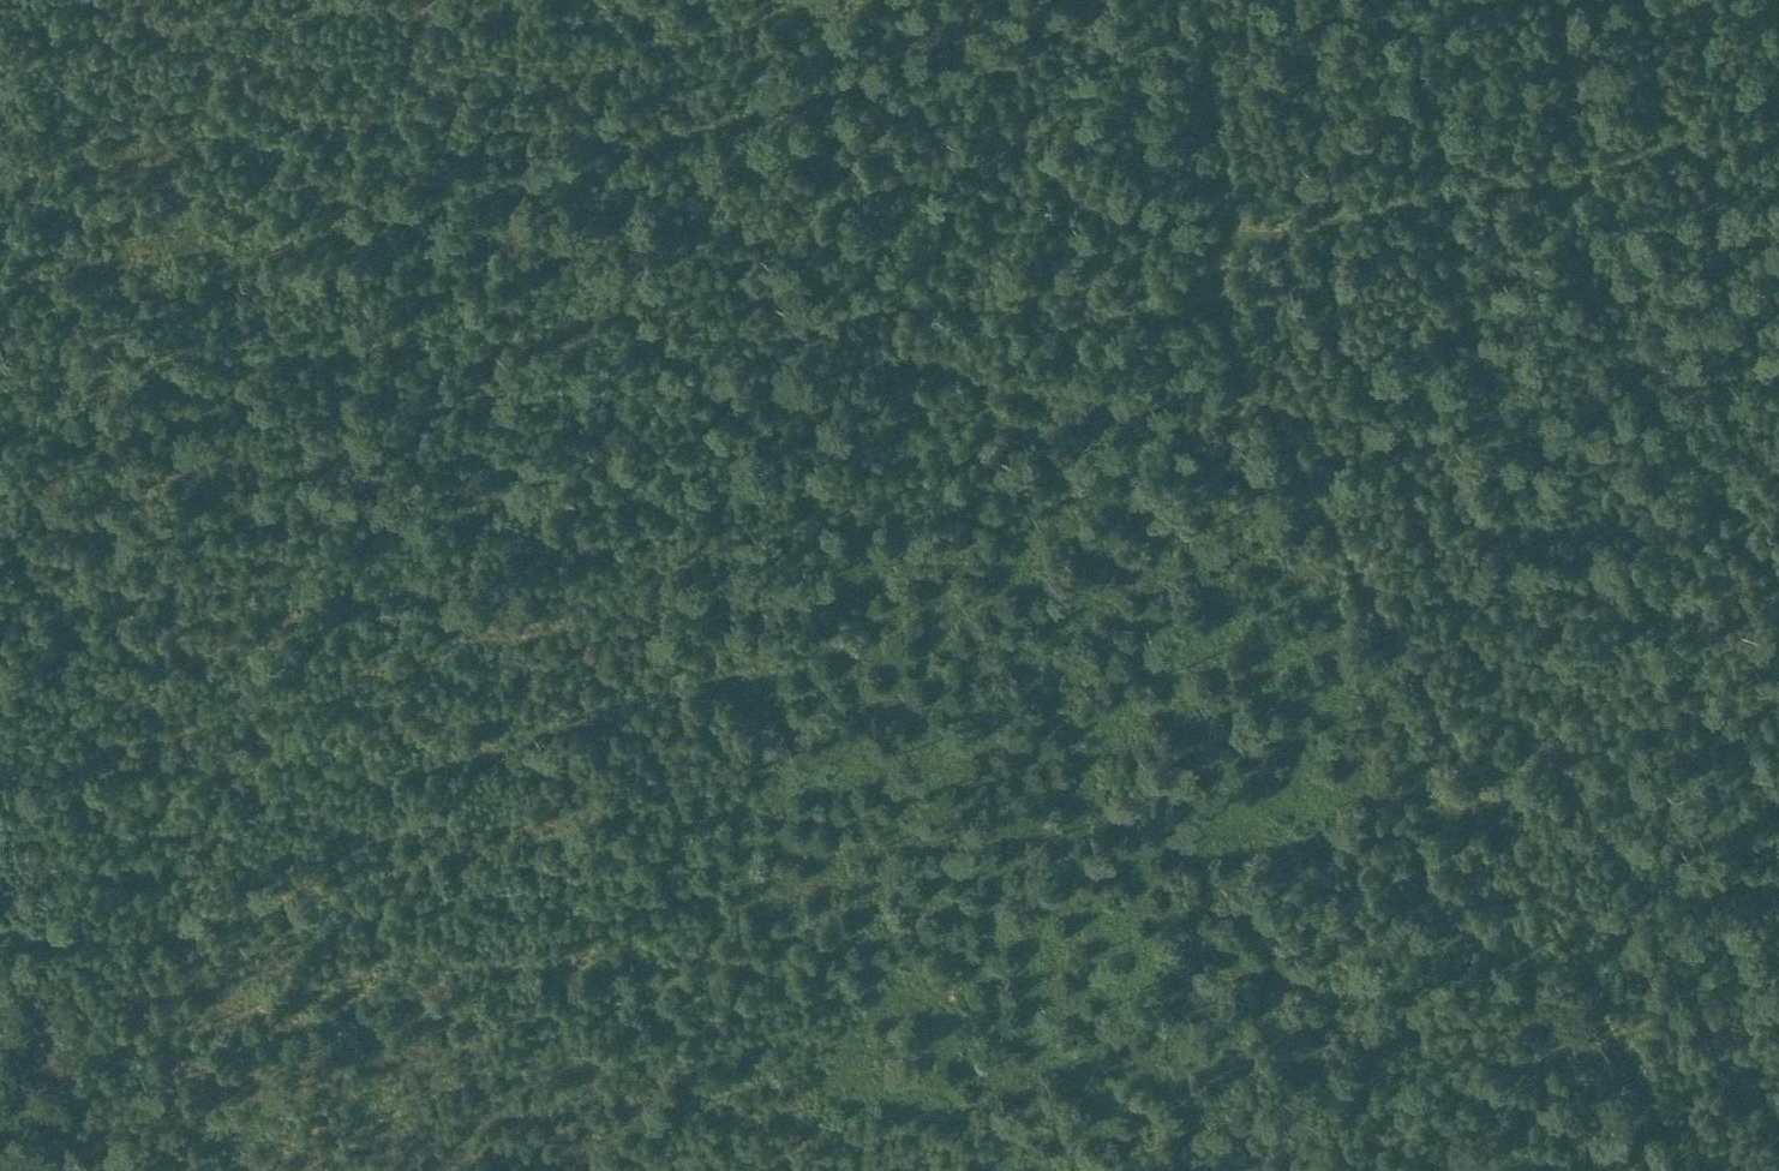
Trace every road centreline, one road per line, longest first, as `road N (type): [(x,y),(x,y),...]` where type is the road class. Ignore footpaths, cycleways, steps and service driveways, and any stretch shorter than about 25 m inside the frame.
road 1 (track): [(1202,0),(1245,354),(1707,1170)]

